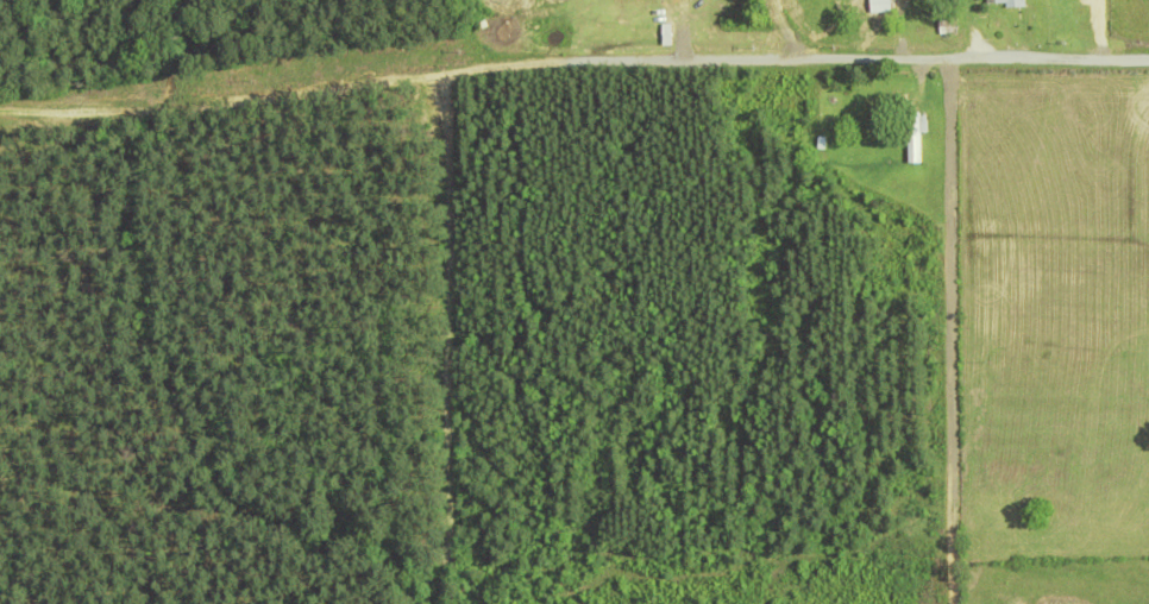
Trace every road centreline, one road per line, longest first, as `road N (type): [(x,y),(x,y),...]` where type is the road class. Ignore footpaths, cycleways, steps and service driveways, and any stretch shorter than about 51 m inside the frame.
road 1 (residential): [(1148,55),(595,55),(0,79)]
road 2 (residential): [(514,57),(605,603)]
road 3 (residential): [(103,75),(100,603)]

